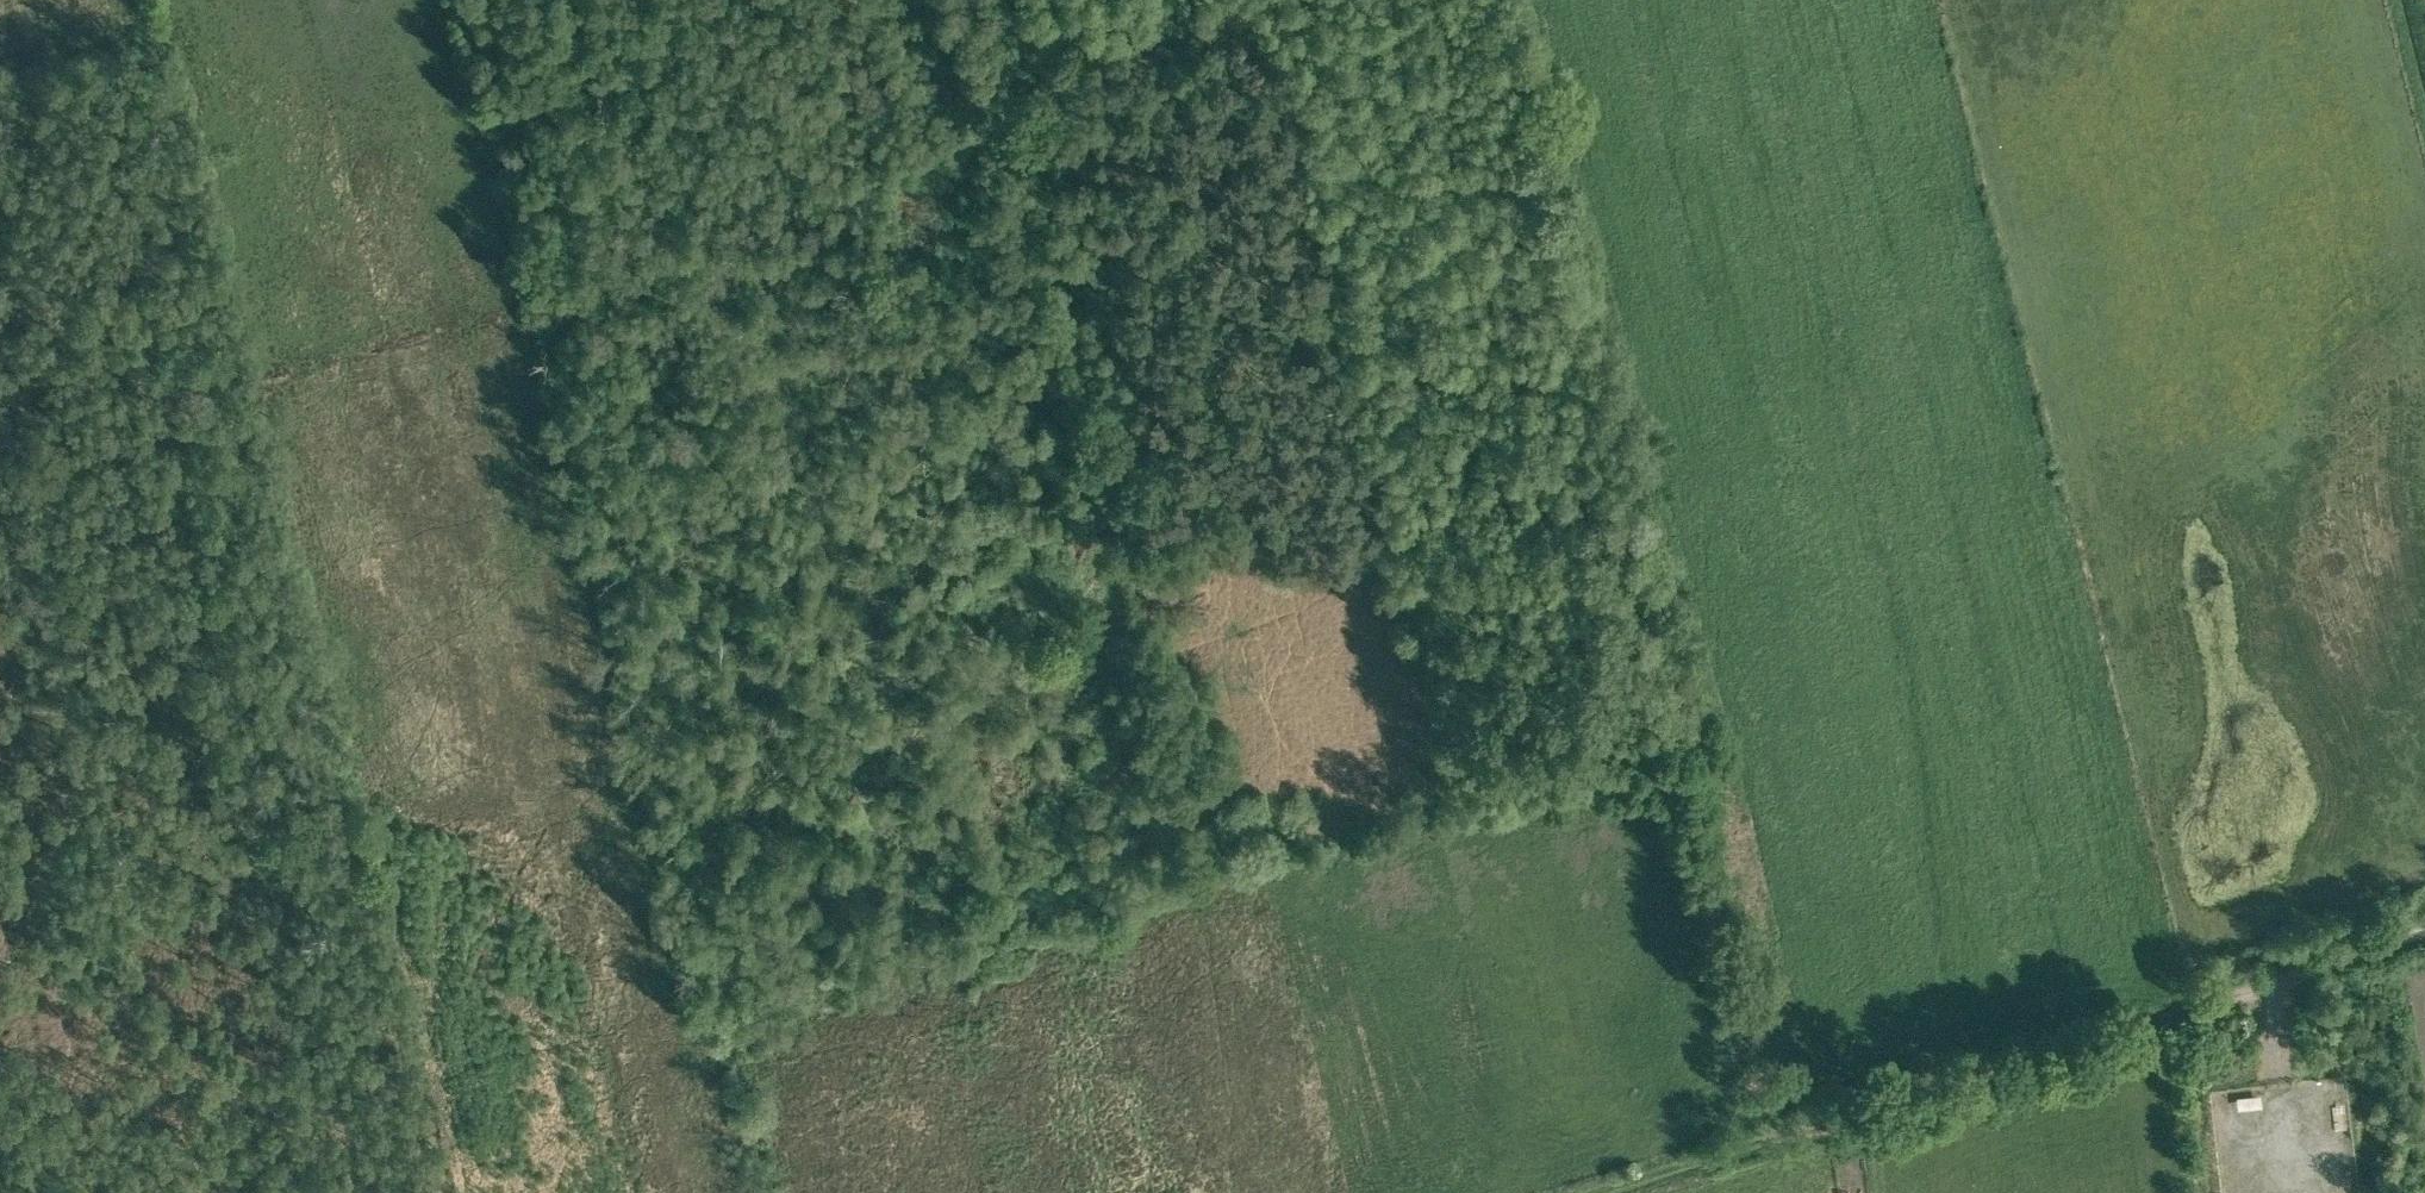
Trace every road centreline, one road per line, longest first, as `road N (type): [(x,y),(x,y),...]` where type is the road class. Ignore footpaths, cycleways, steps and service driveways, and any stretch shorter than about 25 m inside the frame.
road 1 (track): [(2424,937),(1596,1192)]

